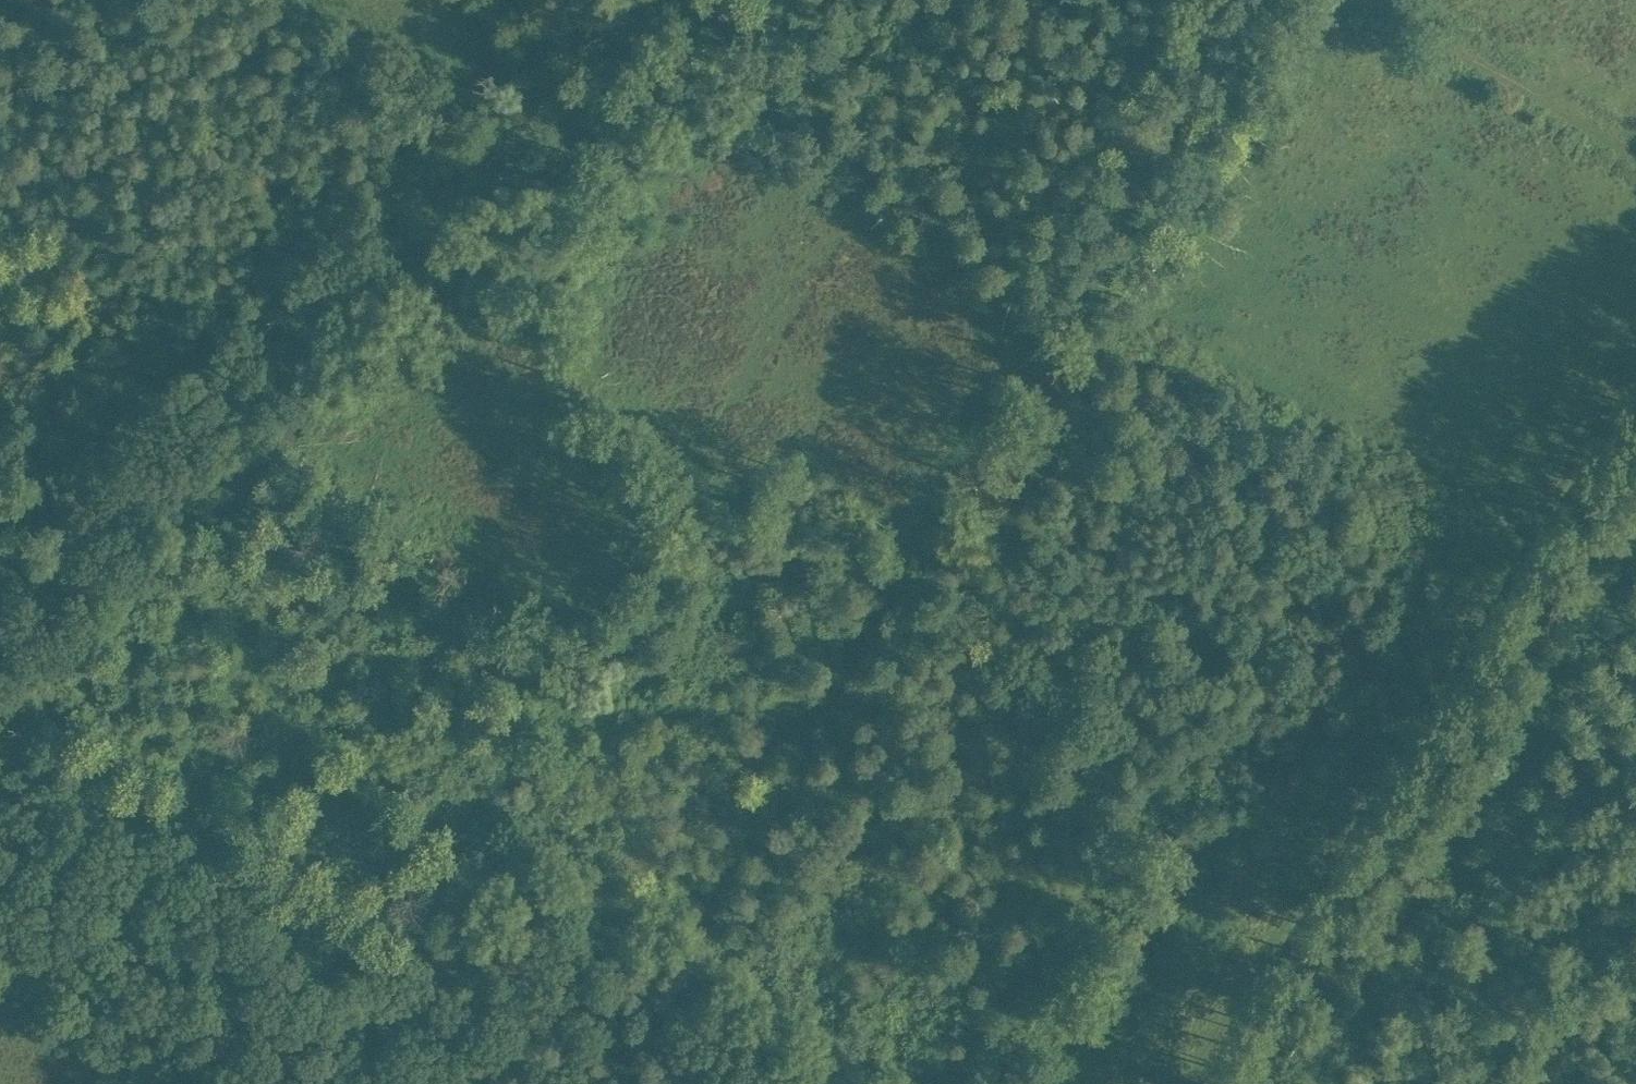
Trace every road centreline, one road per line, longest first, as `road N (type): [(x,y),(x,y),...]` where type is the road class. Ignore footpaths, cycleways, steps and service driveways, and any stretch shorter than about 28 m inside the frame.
road 1 (track): [(1238,1083),(1465,739),(1635,444)]

